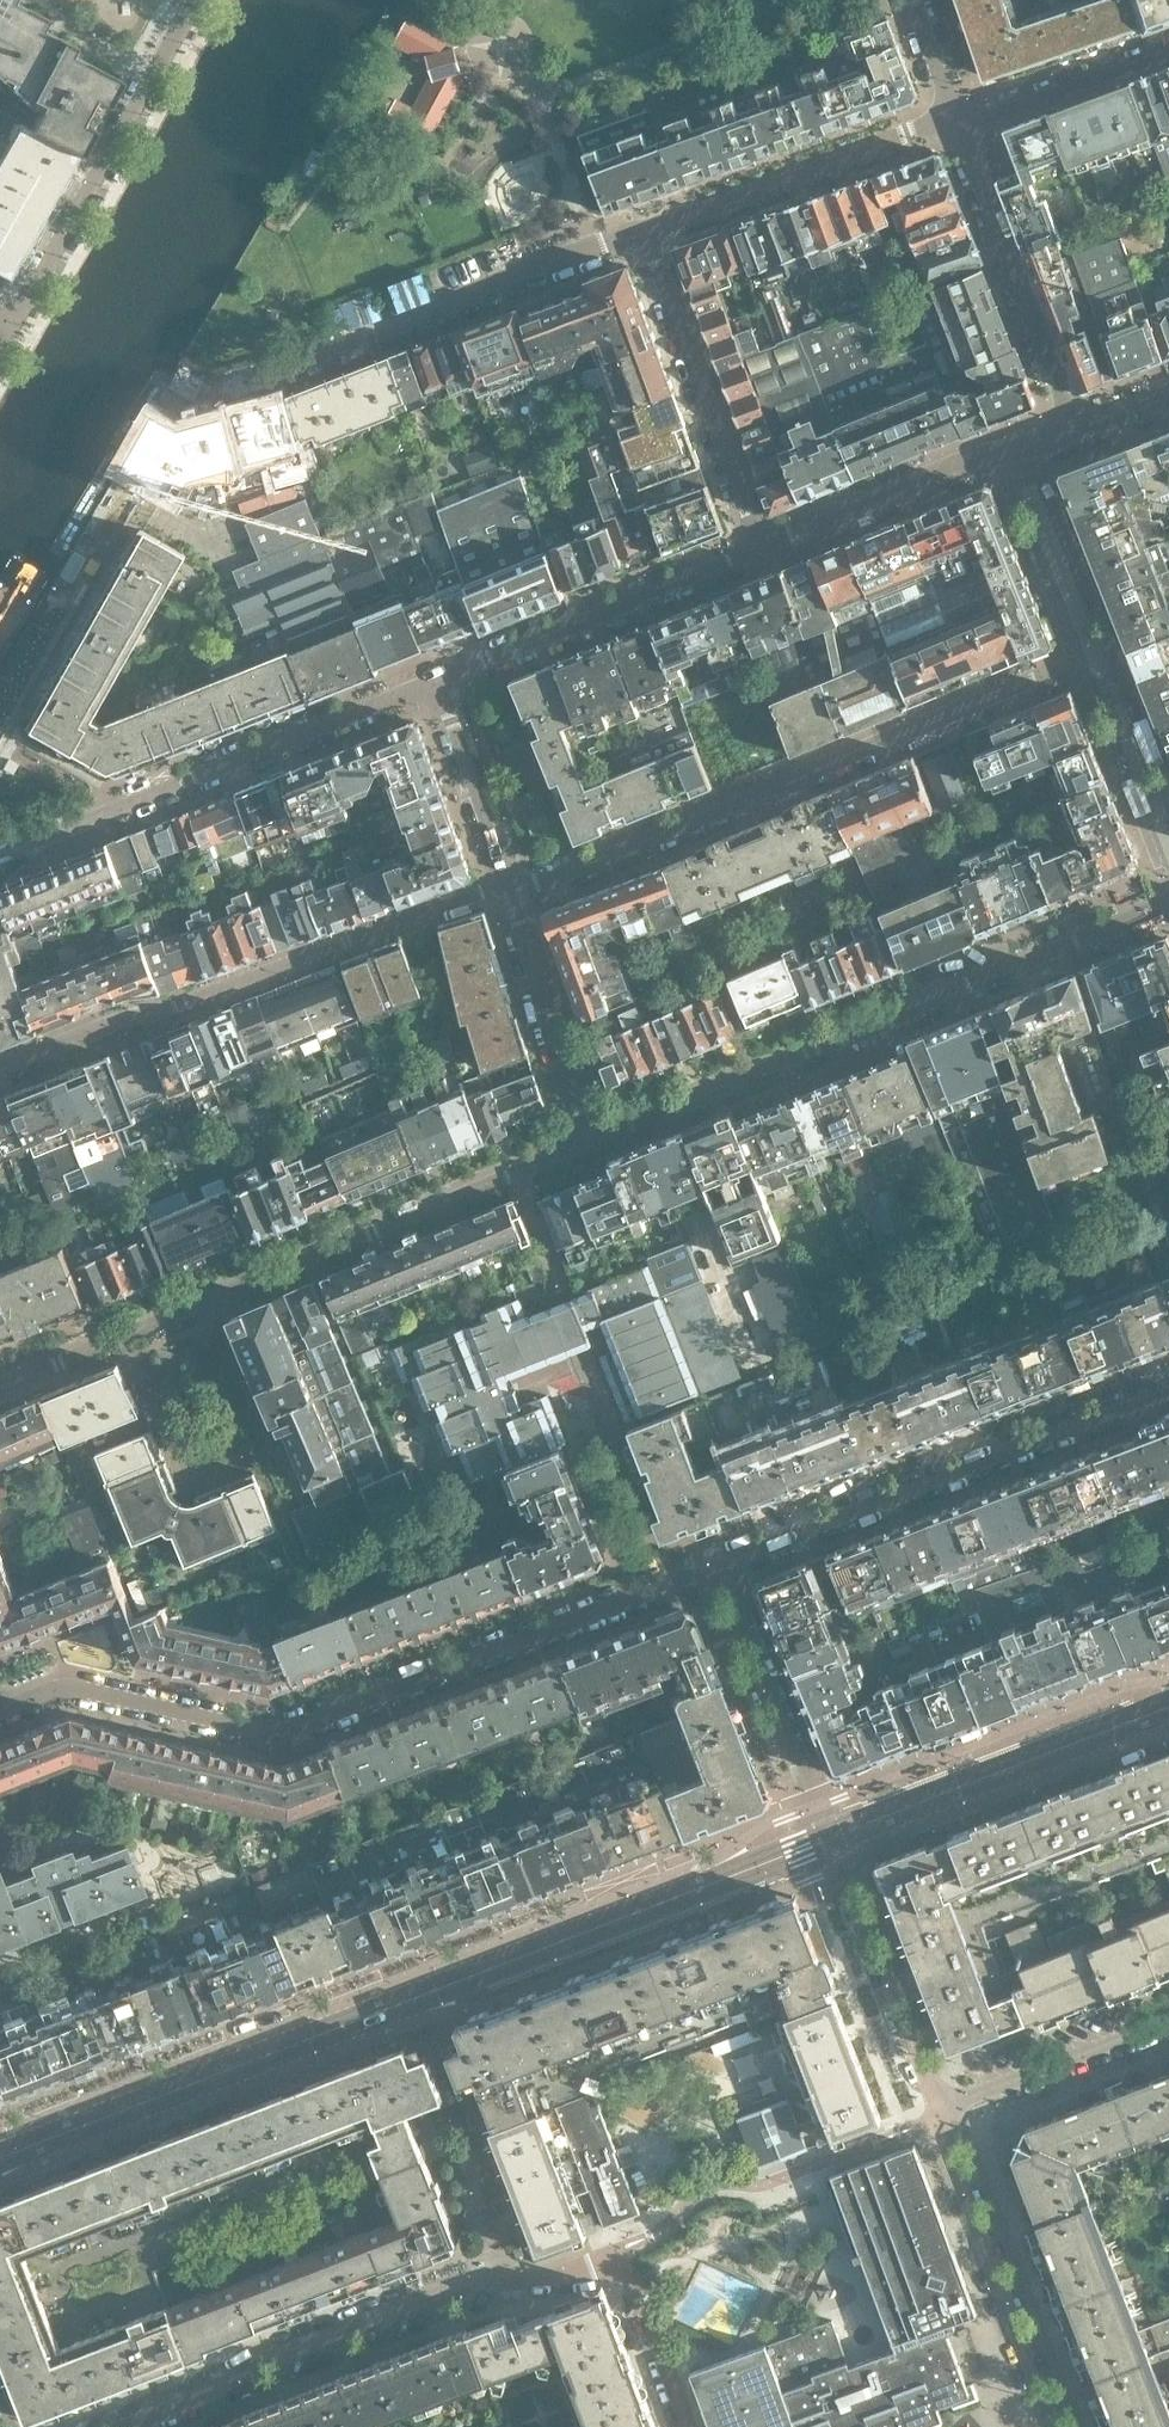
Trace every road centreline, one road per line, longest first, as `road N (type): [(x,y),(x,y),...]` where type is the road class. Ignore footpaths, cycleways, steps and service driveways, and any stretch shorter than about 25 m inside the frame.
road 1 (tertiary): [(0,2158),(830,1837)]
road 2 (residential): [(0,1710),(67,1684),(288,1734),(717,1575)]
road 3 (residential): [(685,2426),(618,2251),(570,2269),(451,2285),(255,2362),(121,2426)]
road 4 (residential): [(595,1144),(0,1386)]
road 5 (residential): [(509,892),(556,885),(1095,657)]
road 6 (residential): [(1168,909),(595,1144)]
road 7 (residential): [(0,1077),(471,898),(509,892)]
road 8 (residential): [(717,1575),(1168,1399)]
road 9 (residential): [(195,401),(645,238)]
road 10 (residential): [(0,861),(434,681)]
road 11 (residential): [(11,323),(194,0)]
road 12 (tertiary): [(830,1837),(1168,1707)]
road 13 (residential): [(434,681),(760,551)]
road 14 (residential): [(760,551),(645,238)]
road 15 (residential): [(645,238),(959,126)]
road 16 (residential): [(760,551),(1068,435)]
road 17 (residential): [(940,2117),(1053,2426)]
road 18 (residential): [(959,126),(1068,435)]
road 19 (residential): [(940,2117),(830,1837)]
road 20 (residential): [(717,1575),(830,1837)]
road 21 (residential): [(0,735),(120,496)]
road 22 (residential): [(509,892),(595,1144)]
road 23 (residential): [(1168,2024),(960,2101),(940,2117)]
road 24 (residential): [(509,892),(434,681)]
road 25 (residential): [(1168,50),(959,126)]
road 26 (residential): [(916,0),(959,126)]

